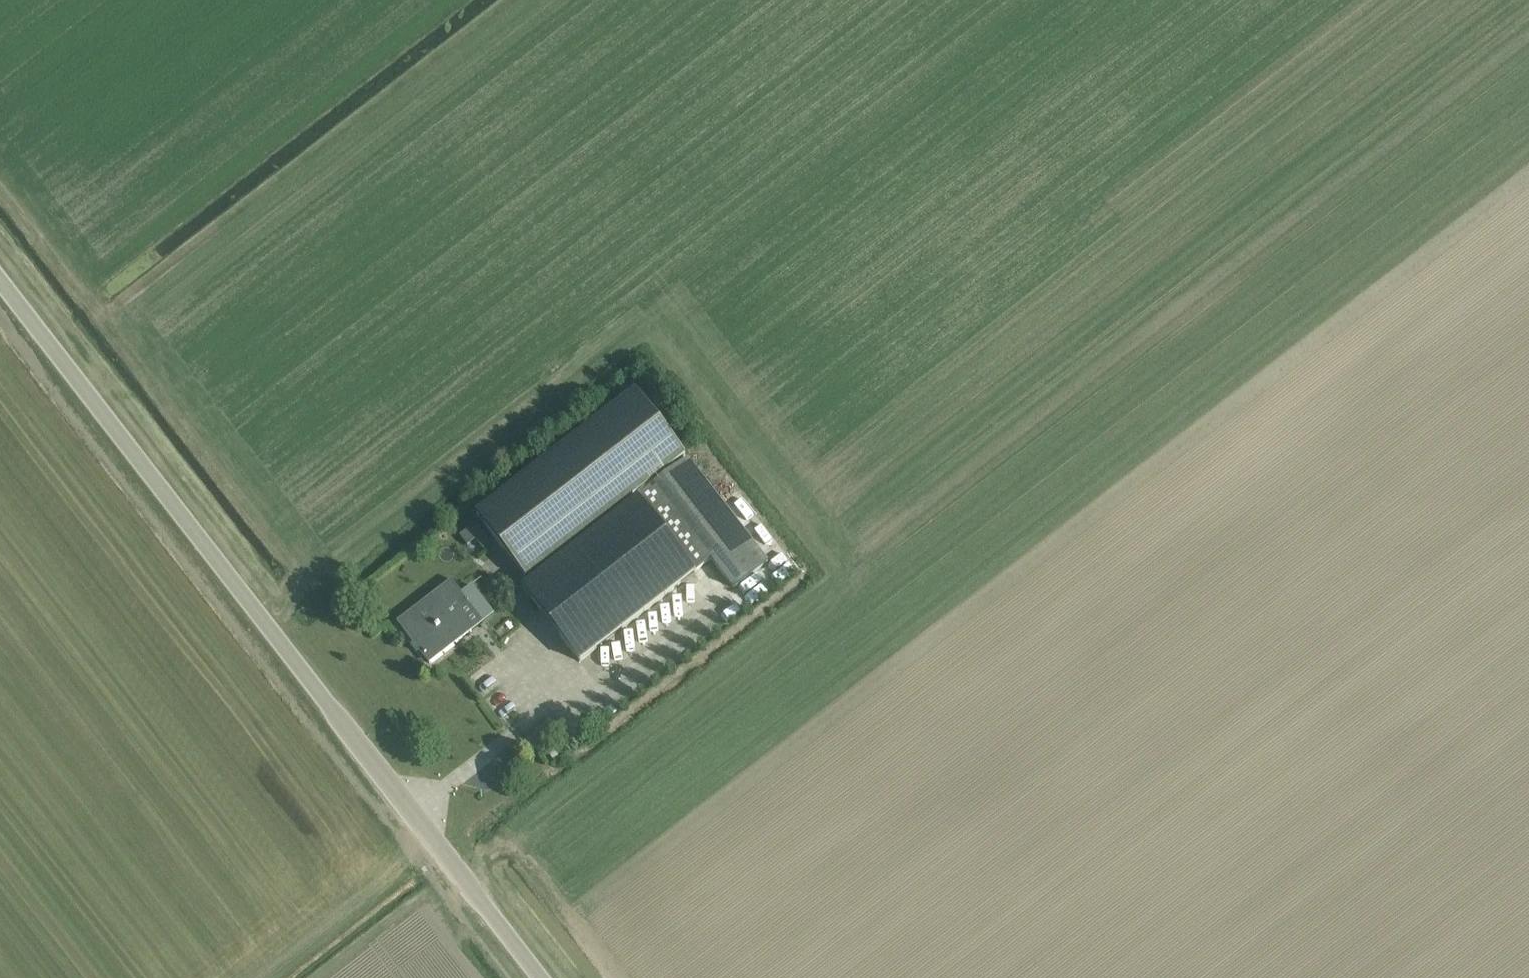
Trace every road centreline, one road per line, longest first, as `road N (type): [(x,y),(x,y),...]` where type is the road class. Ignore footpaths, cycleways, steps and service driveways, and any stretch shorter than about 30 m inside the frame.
road 1 (unclassified): [(534,977),(0,276)]

